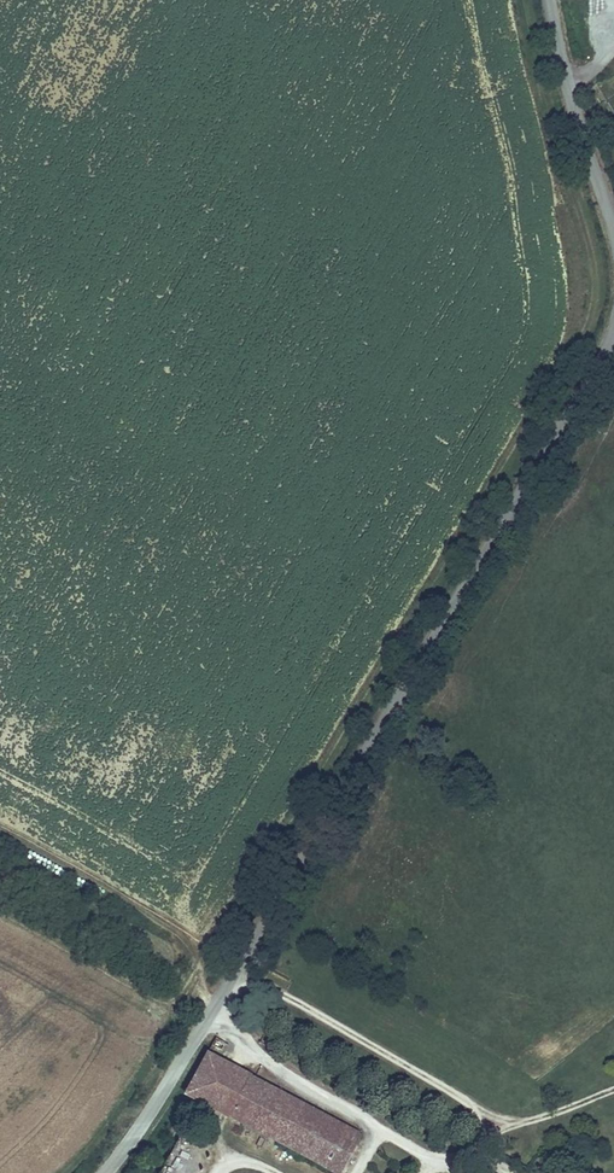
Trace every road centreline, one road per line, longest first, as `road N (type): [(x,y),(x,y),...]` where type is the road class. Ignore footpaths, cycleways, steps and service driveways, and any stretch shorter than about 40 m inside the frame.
road 1 (tertiary): [(101,1172),(209,1008),(613,325)]
road 2 (track): [(235,963),(499,1120),(470,1147),(432,1157),(255,1054),(209,1008)]
road 3 (tertiary): [(613,233),(581,138),(553,0)]
road 4 (track): [(613,1087),(515,1122),(499,1120)]

